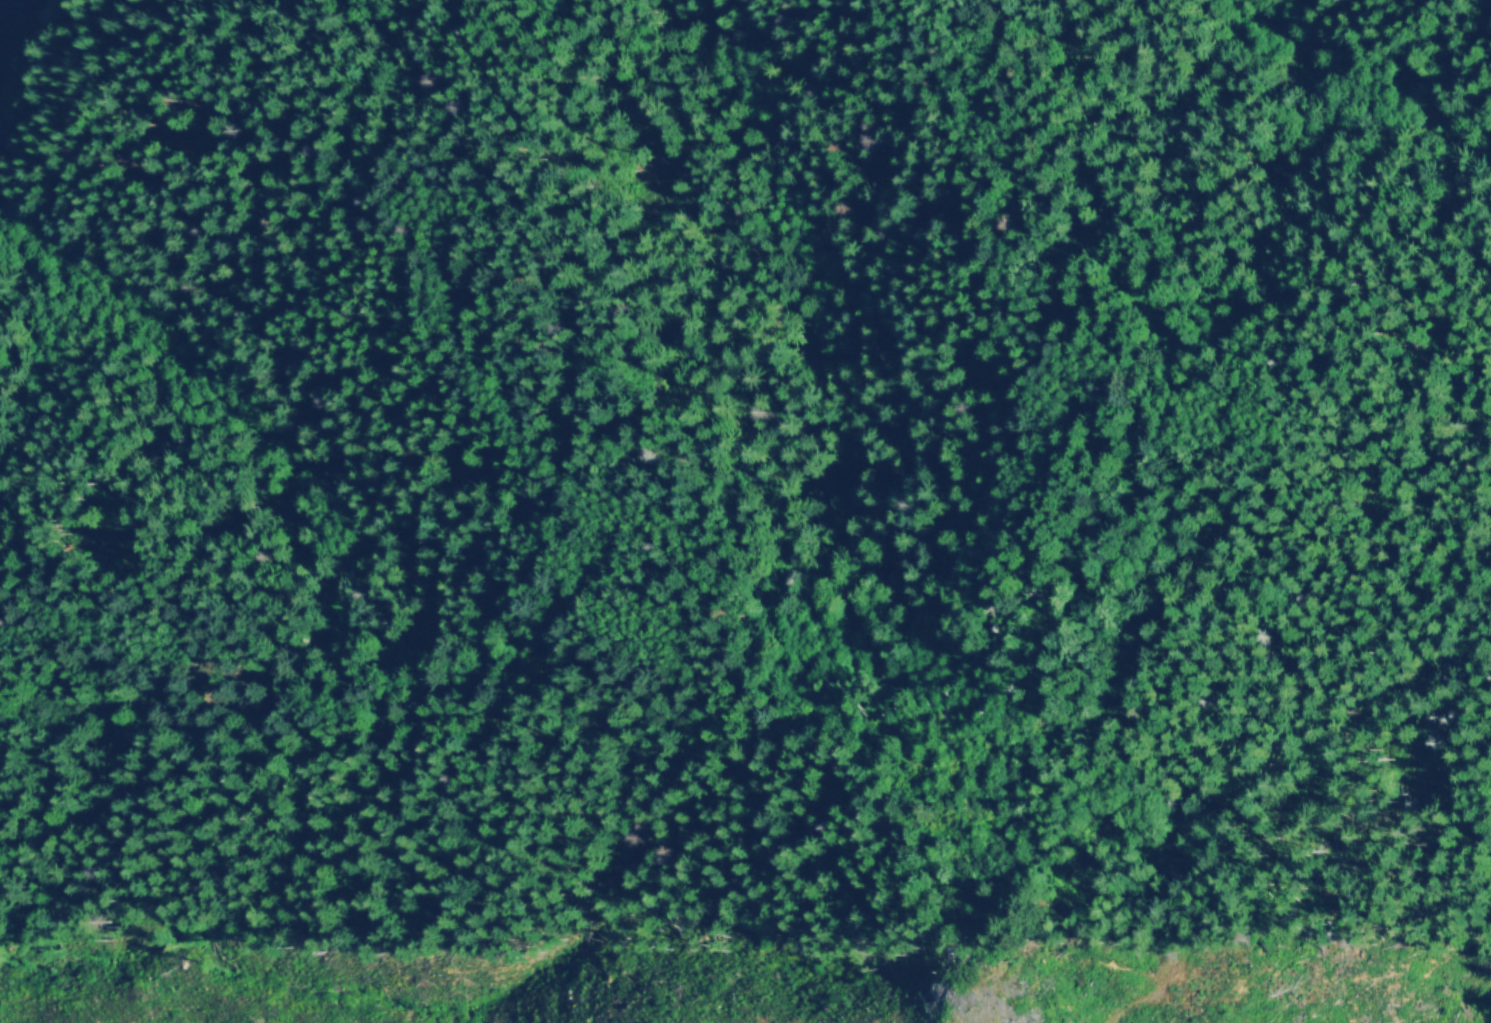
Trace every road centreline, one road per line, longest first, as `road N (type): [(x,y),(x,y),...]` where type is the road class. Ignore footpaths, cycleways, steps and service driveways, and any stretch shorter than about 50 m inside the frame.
road 1 (track): [(0,612),(102,603),(236,628),(383,683),(488,652),(616,567),(727,573),(861,603),(978,589),(1058,464),(1138,361),(1242,349),(1248,464),(1082,609),(1076,861),(1131,923),(1131,966),(1053,1022)]

